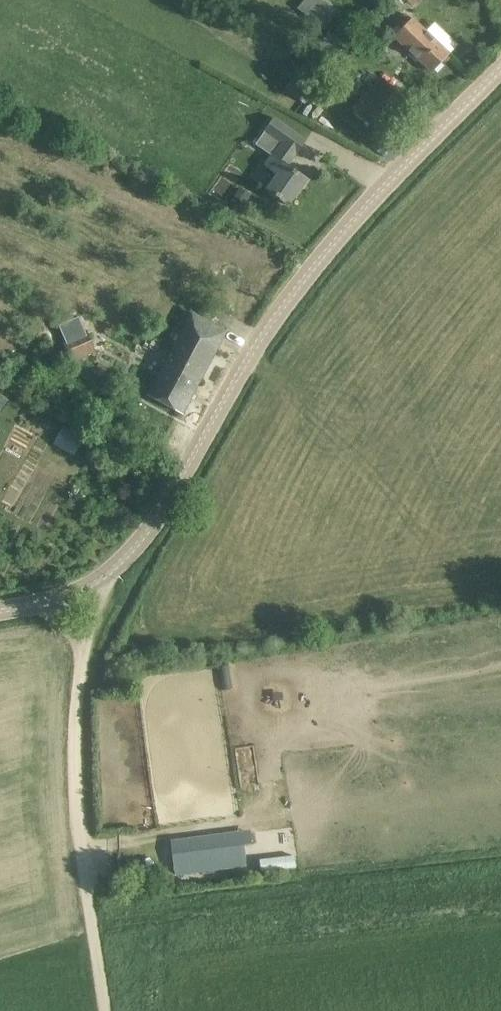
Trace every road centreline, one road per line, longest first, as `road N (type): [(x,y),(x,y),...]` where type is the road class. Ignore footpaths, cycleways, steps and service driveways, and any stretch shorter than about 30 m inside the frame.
road 1 (tertiary): [(0,613),(73,599),(113,573),(184,475),(275,319),(500,71)]
road 2 (track): [(46,606),(76,625),(85,650),(75,734),(79,822),(105,1010)]

